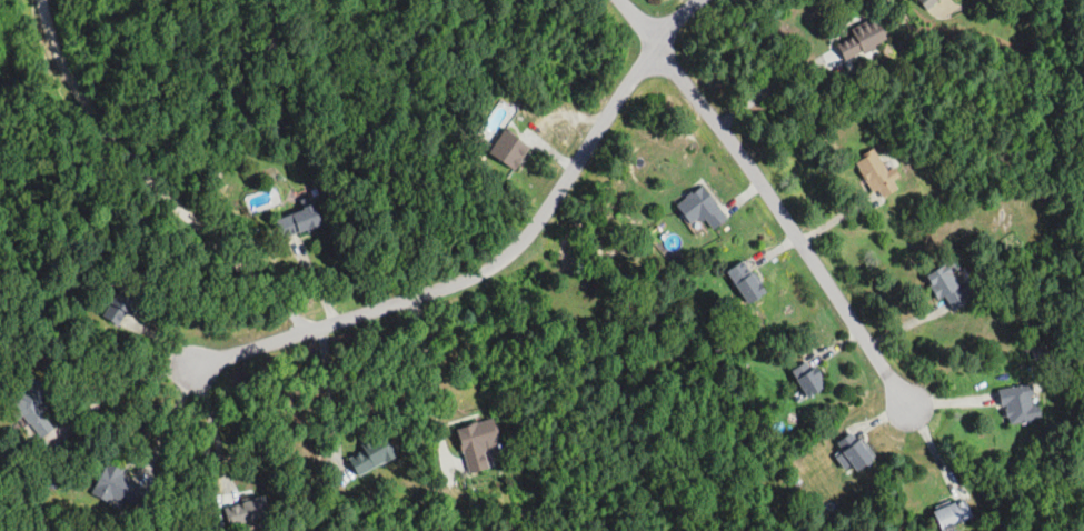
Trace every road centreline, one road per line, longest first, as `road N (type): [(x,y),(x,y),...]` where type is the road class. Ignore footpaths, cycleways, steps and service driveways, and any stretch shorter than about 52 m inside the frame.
road 1 (residential): [(700,0),(608,108),(527,240),(505,257),(444,288),(187,368)]
road 2 (residential): [(621,0),(765,192),(911,411)]
road 3 (residential): [(309,331),(103,130),(58,53),(44,0)]

